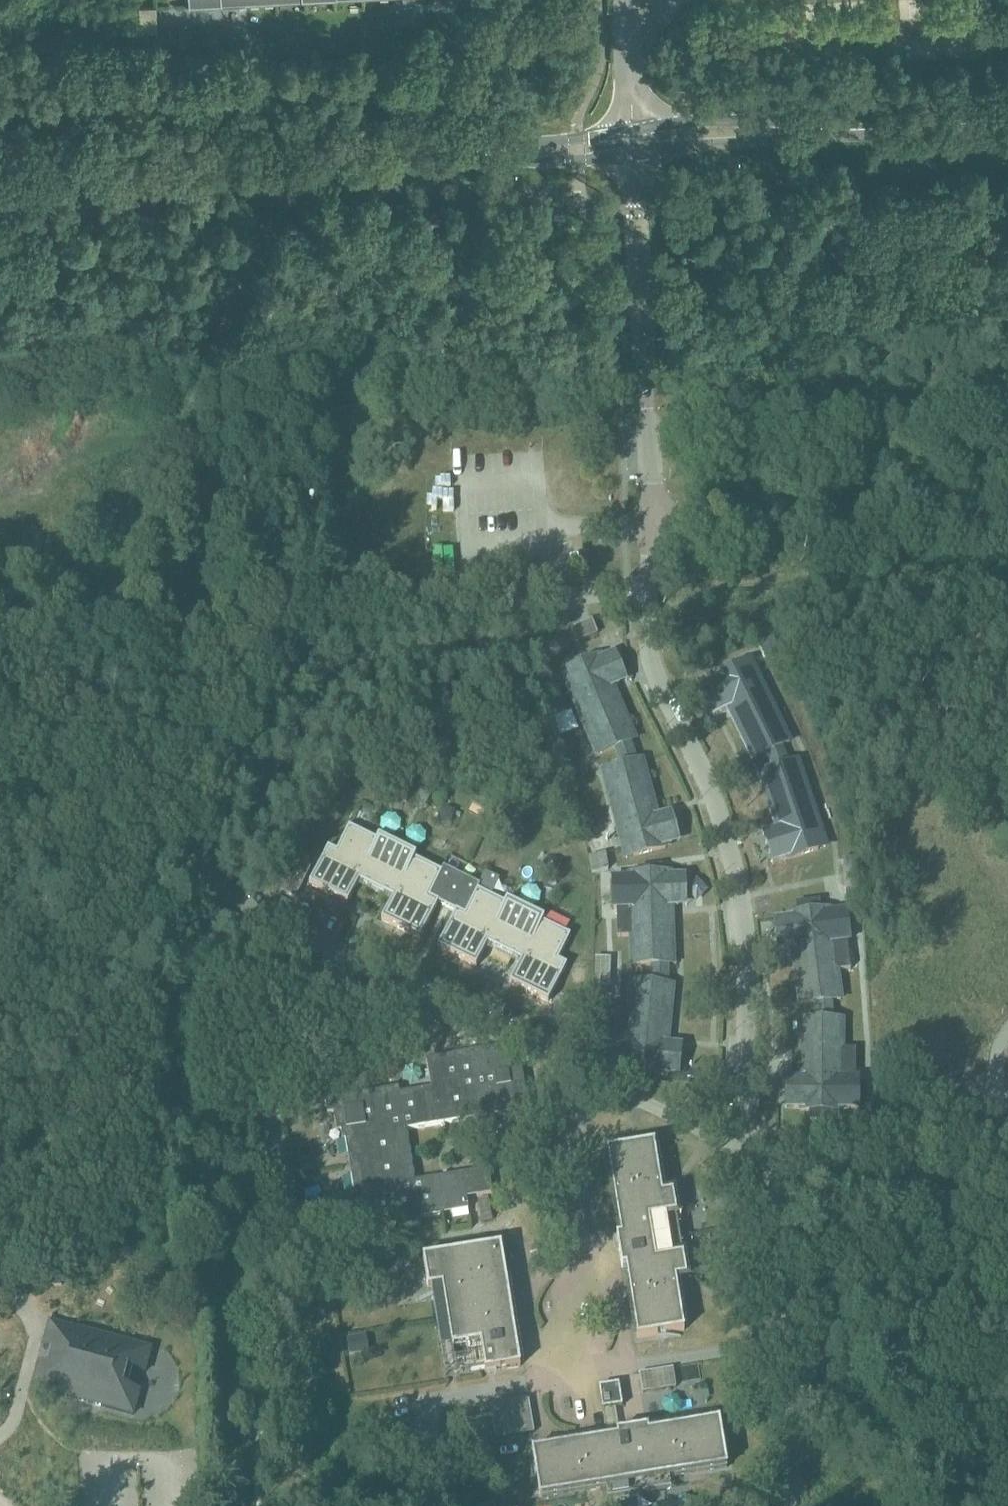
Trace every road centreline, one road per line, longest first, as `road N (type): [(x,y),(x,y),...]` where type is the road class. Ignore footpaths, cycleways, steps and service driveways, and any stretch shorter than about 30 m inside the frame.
road 1 (residential): [(740,1144),(742,907),(710,796),(650,644),(650,524)]
road 2 (secondary): [(0,179),(633,142)]
road 3 (residential): [(740,1144),(339,953)]
road 4 (residential): [(650,524),(633,142)]
road 5 (unclassified): [(339,953),(0,780)]
road 6 (secondary): [(633,142),(1007,120)]
road 7 (residential): [(650,524),(1007,495)]
road 8 (track): [(0,637),(316,617)]
road 9 (unclassified): [(797,1447),(776,1163)]
road 10 (unclassified): [(797,1447),(1007,1433)]
road 11 (residential): [(854,1206),(1007,1191)]
road 12 (residential): [(316,617),(462,611)]
road 13 (unclassified): [(879,1366),(871,1349),(890,1294),(924,1244)]
road 14 (residential): [(1007,1162),(996,1139),(996,1050),(1007,1036)]
road 15 (unclassified): [(879,1366),(1007,1379)]

